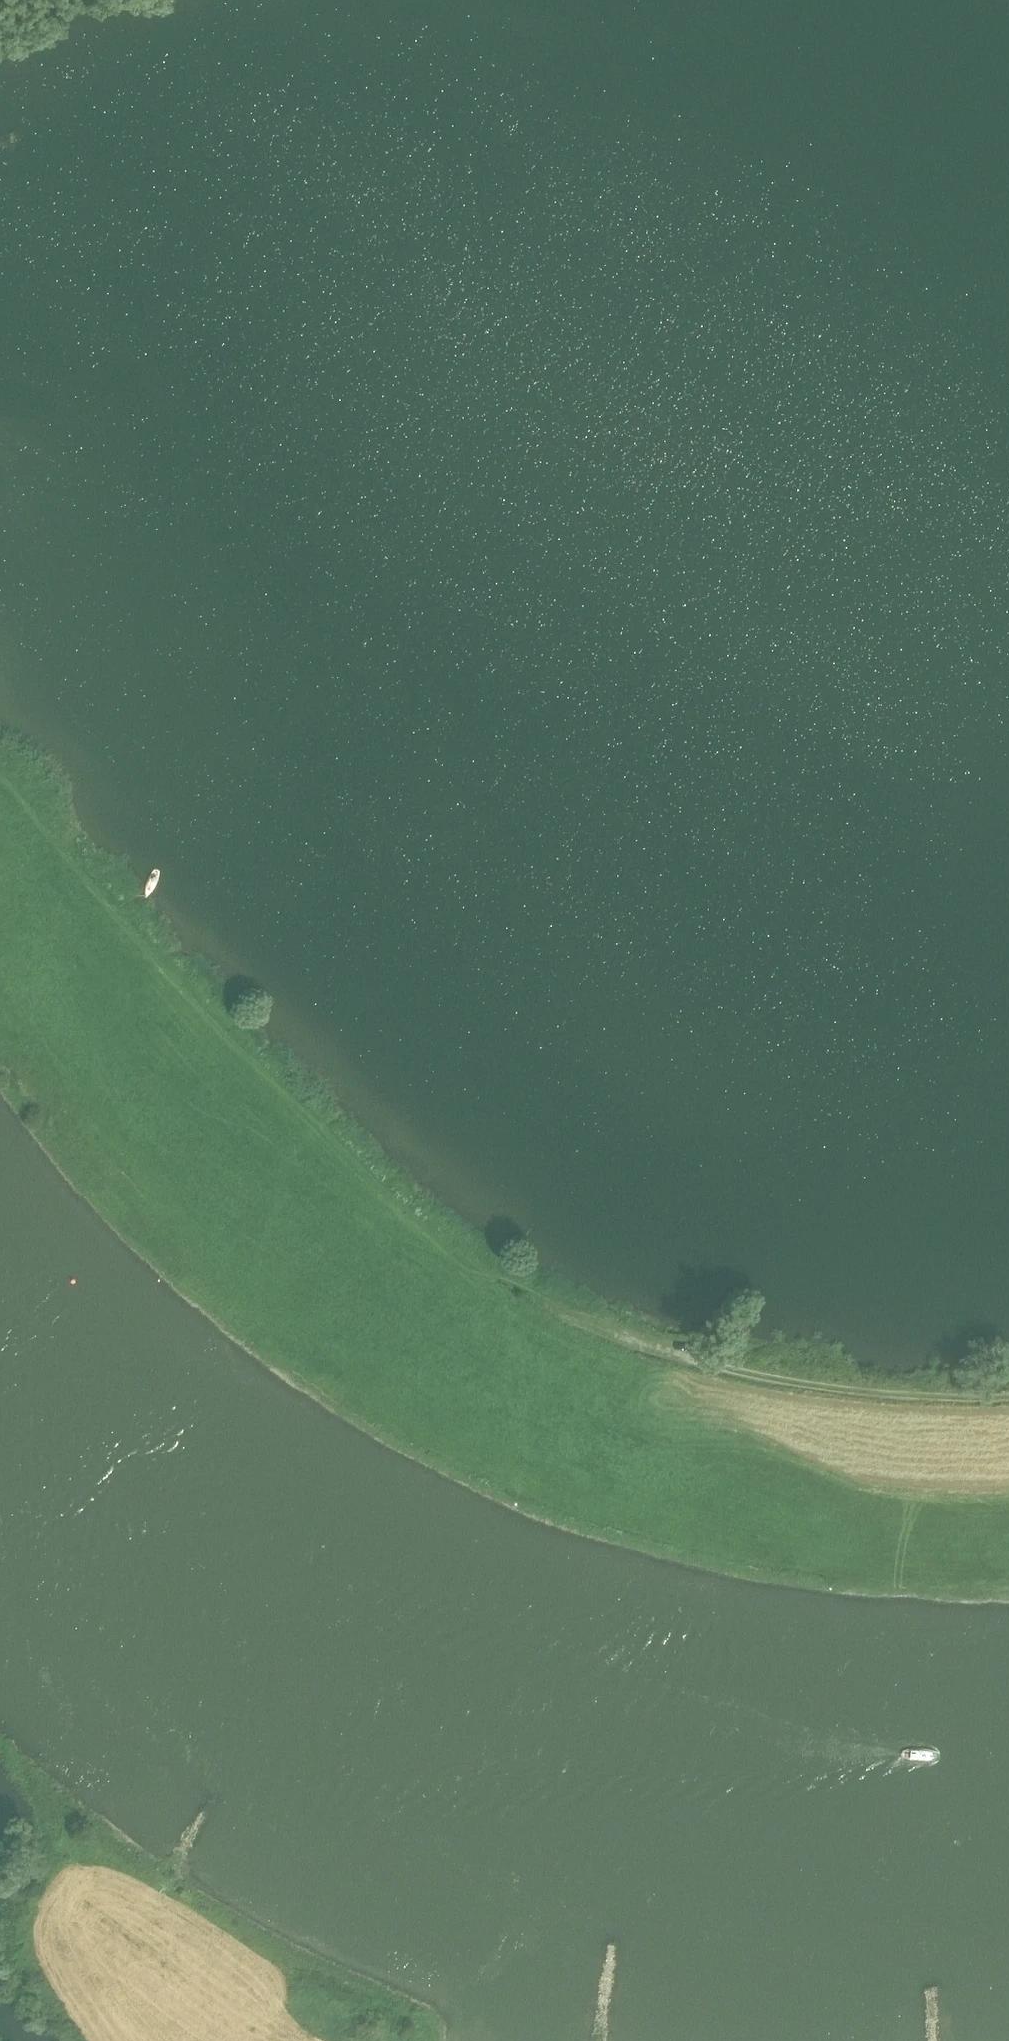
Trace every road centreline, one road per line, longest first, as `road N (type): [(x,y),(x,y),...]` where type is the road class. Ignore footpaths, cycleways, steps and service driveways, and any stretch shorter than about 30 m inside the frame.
road 1 (track): [(1008,1395),(886,1394),(722,1368),(498,1306),(410,1272),(181,1116),(5,820)]

